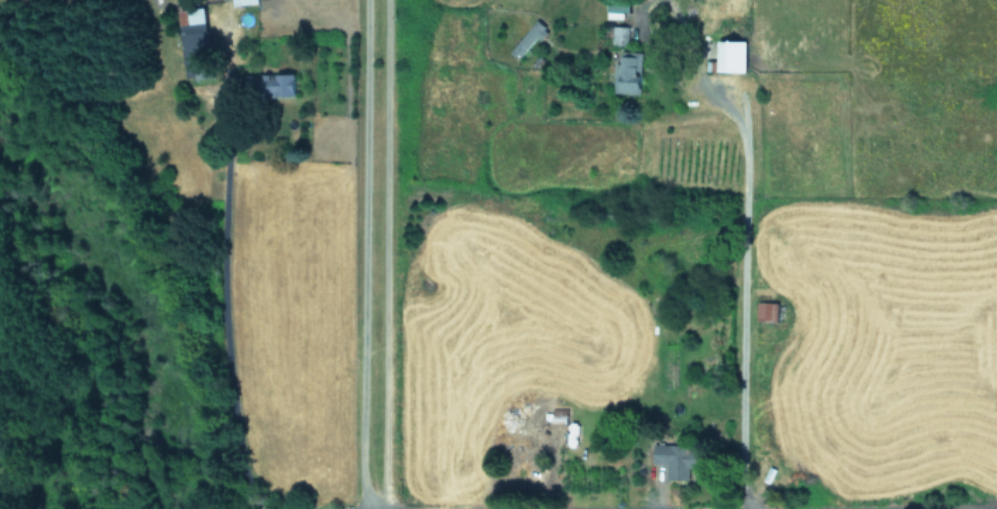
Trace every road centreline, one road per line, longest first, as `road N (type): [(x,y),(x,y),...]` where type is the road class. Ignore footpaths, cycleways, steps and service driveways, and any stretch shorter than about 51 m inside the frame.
road 1 (residential): [(996,508),(385,502),(259,478)]
road 2 (residential): [(385,502),(386,0)]
road 3 (residential): [(743,504),(742,146),(731,118),(693,95)]
road 4 (residential): [(259,478),(236,412),(223,212)]

